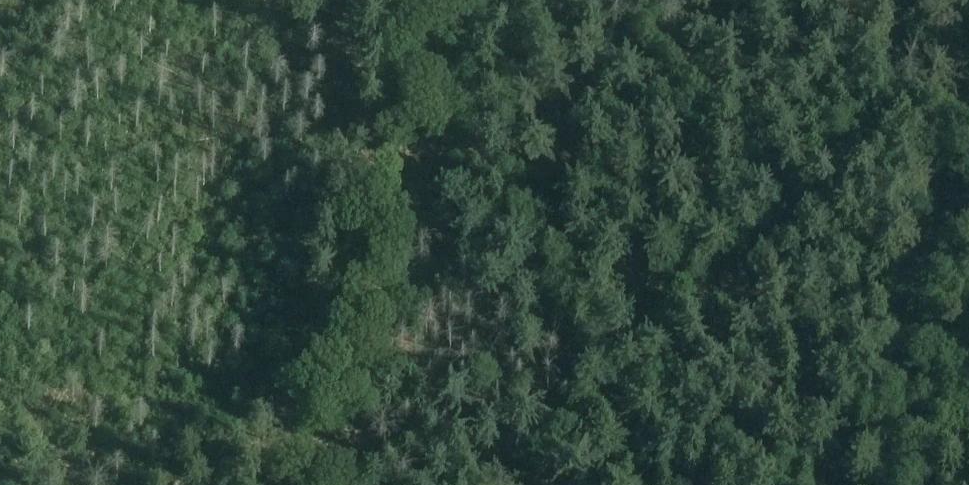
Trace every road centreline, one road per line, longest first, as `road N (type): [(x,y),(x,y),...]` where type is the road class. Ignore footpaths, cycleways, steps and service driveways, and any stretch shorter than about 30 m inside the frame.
road 1 (track): [(476,0),(361,484)]
road 2 (track): [(893,484),(968,103)]

